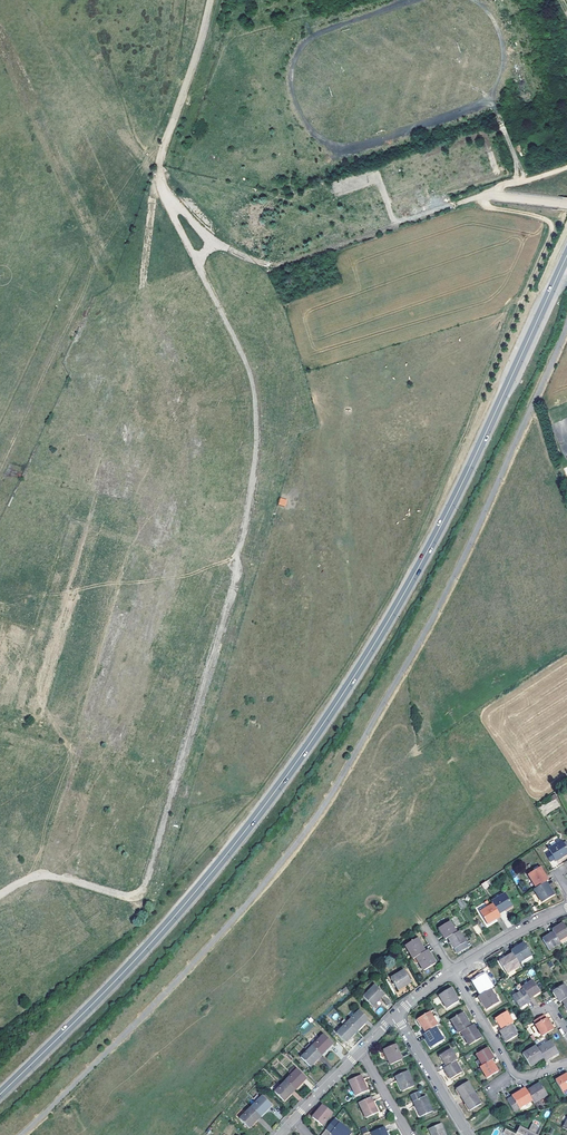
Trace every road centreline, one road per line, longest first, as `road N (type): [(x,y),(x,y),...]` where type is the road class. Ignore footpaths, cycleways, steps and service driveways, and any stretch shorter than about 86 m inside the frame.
road 1 (primary): [(0,1093),(198,890),(304,751),(432,543),(566,255)]
road 2 (track): [(272,263),(491,197)]
road 3 (residential): [(452,972),(515,1076),(566,1063)]
road 4 (residential): [(396,1016),(280,1134)]
road 5 (residential): [(468,1134),(396,1016)]
road 6 (residential): [(566,909),(452,972)]

